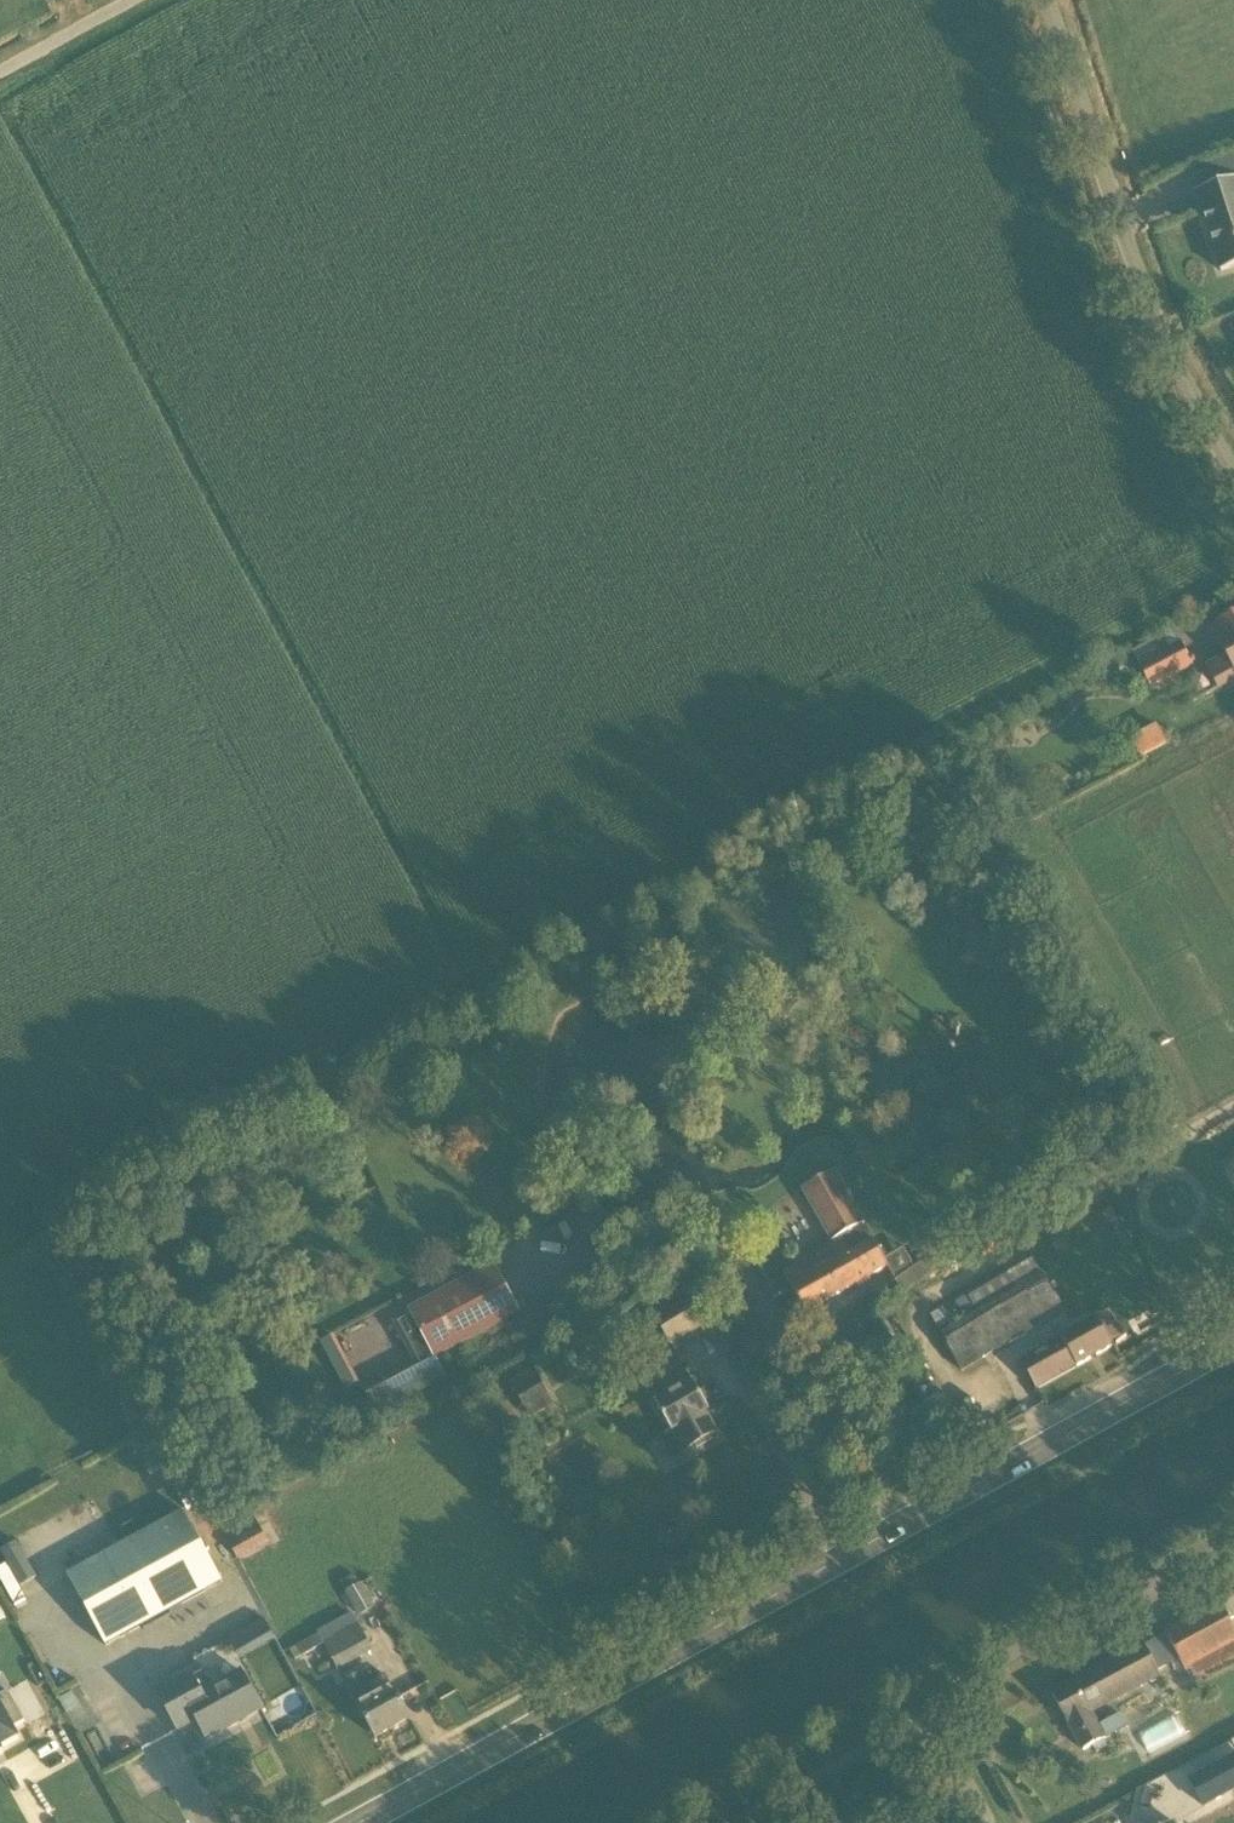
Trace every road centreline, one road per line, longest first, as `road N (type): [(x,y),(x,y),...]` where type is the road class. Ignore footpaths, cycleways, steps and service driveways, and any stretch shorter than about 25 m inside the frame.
road 1 (primary): [(362,1822),(1233,1347)]
road 2 (unclassified): [(1233,471),(1189,389),(1048,0)]
road 3 (unclassified): [(910,1700),(1233,1529)]
road 4 (unclassified): [(692,1822),(910,1700)]
road 5 (unclassified): [(0,71),(141,0)]
road 6 (unclassified): [(977,1822),(910,1700)]

